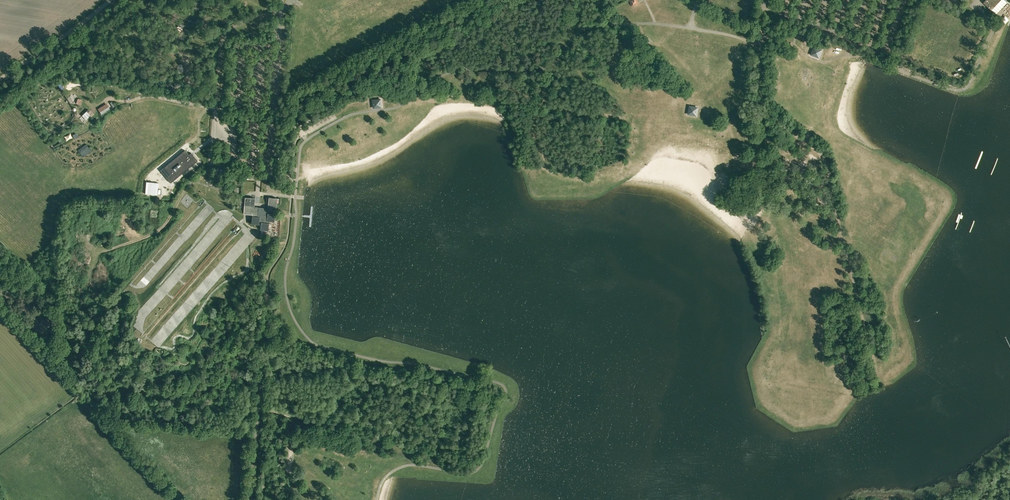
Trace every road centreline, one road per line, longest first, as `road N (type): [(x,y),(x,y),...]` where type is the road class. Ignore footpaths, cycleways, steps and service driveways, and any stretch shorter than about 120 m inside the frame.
road 1 (track): [(877,374),(824,158),(765,104),(762,8)]
road 2 (track): [(133,0),(86,48),(69,51),(0,100)]
road 3 (track): [(0,79),(109,0)]

